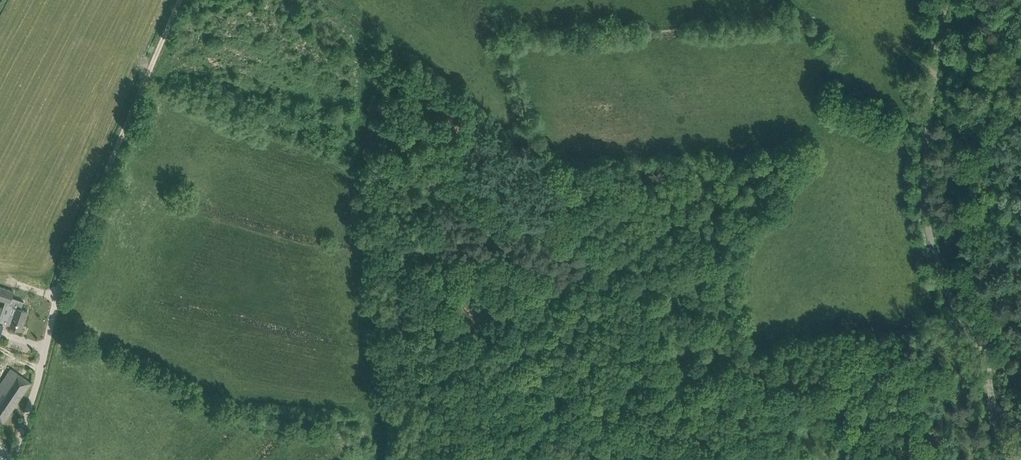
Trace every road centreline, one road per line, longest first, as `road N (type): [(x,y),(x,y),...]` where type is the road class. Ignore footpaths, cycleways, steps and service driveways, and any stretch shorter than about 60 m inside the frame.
road 1 (track): [(9,459),(40,375),(82,195),(179,0)]
road 2 (unclassified): [(986,365),(945,286),(926,220),(930,105),(946,0)]

